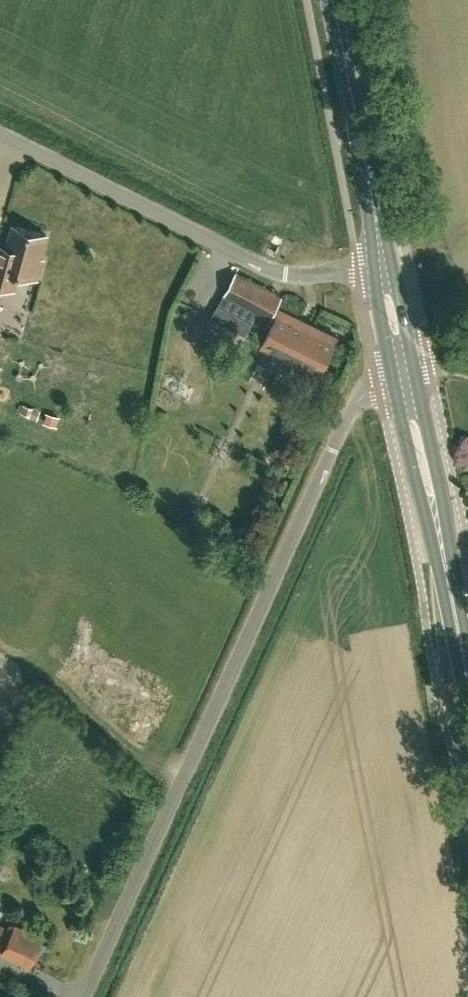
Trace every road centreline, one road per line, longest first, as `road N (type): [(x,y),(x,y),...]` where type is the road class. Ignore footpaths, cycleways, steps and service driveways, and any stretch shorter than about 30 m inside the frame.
road 1 (unclassified): [(83,996),(350,414),(363,396),(404,375)]
road 2 (unclassified): [(382,265),(281,274),(0,134)]
road 3 (secondary): [(467,696),(404,375)]
road 4 (secondary): [(382,265),(332,0)]

